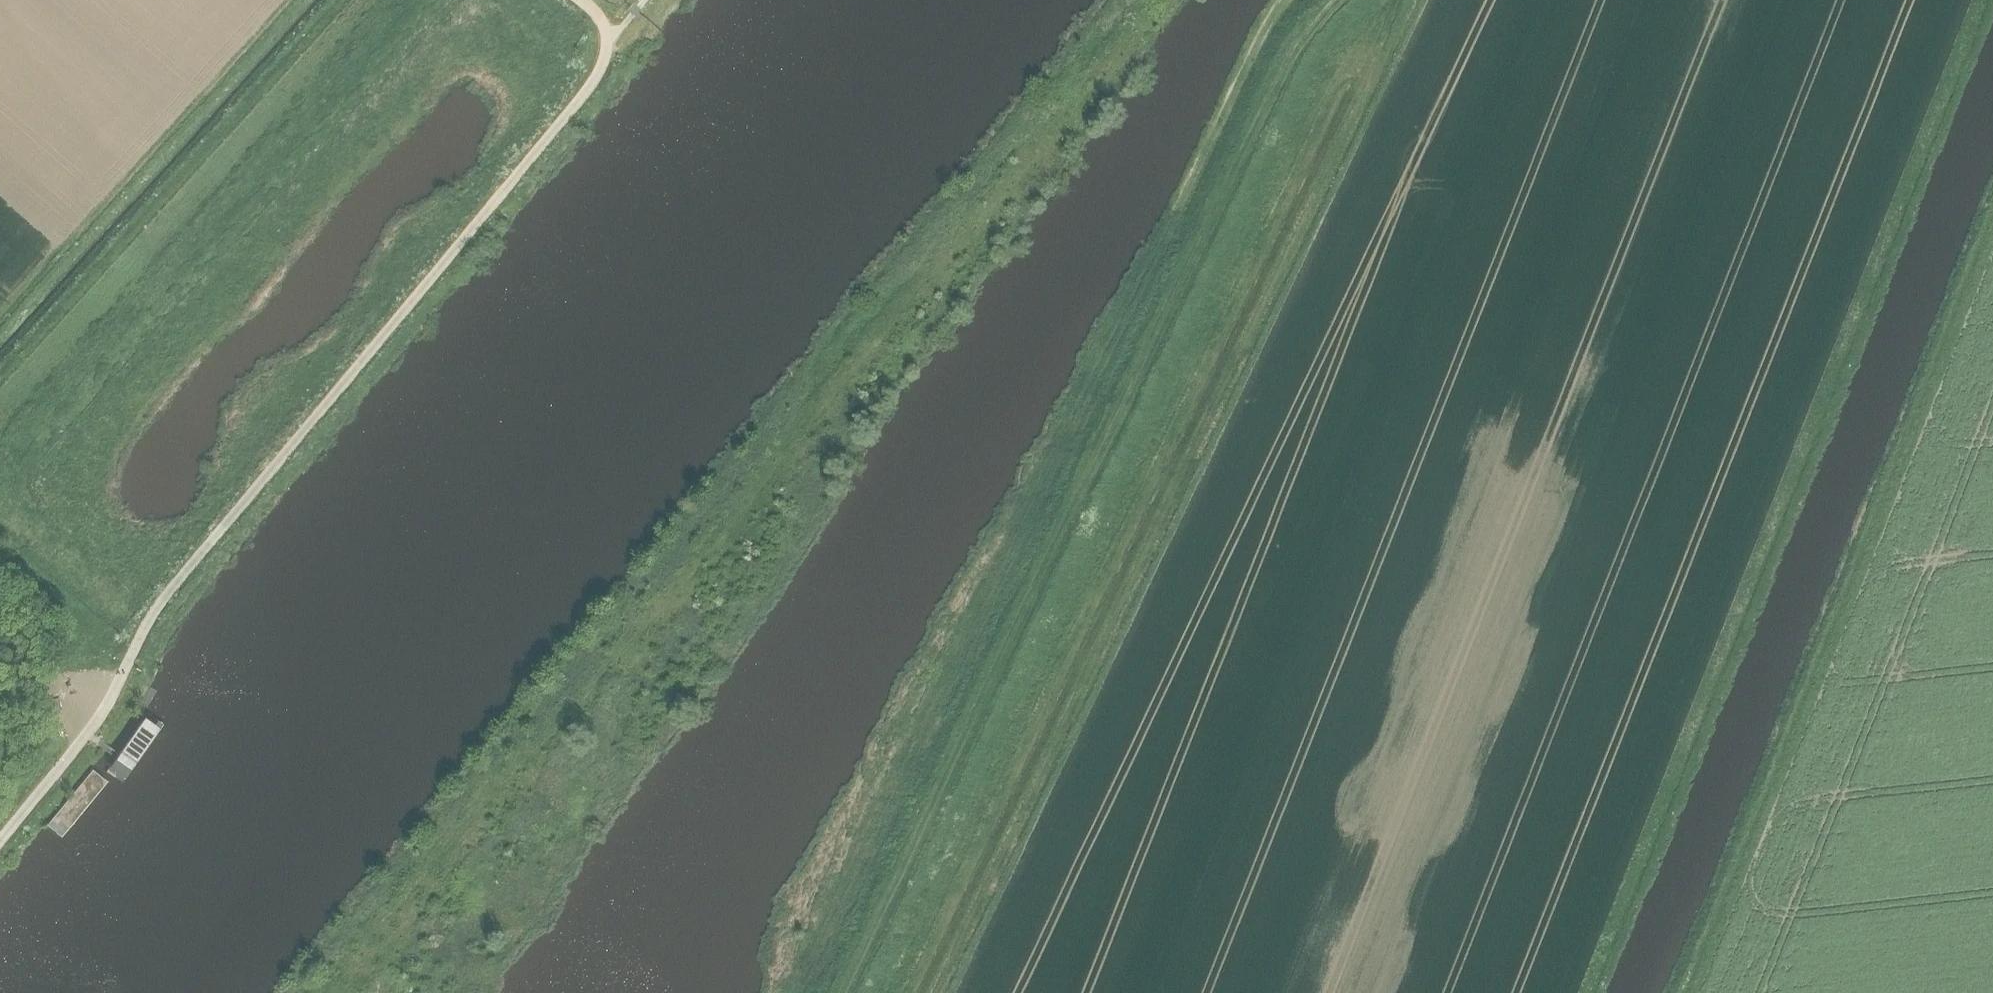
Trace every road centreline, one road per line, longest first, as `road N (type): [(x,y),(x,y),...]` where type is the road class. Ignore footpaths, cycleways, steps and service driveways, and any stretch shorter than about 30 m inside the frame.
road 1 (residential): [(0,842),(105,706),(160,602),(589,87),(608,40)]

